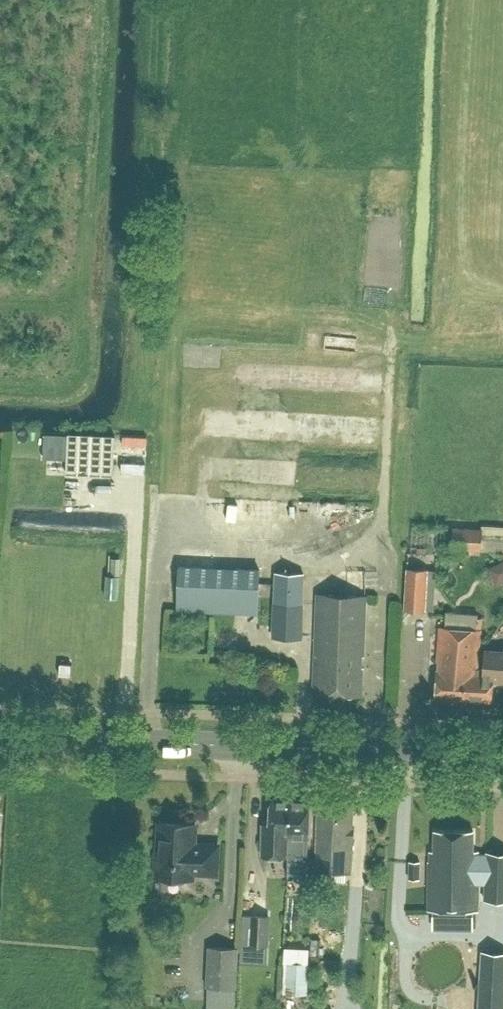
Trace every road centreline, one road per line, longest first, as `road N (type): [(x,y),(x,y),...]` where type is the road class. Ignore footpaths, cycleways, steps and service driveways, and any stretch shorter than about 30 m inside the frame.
road 1 (tertiary): [(502,757),(0,739)]

